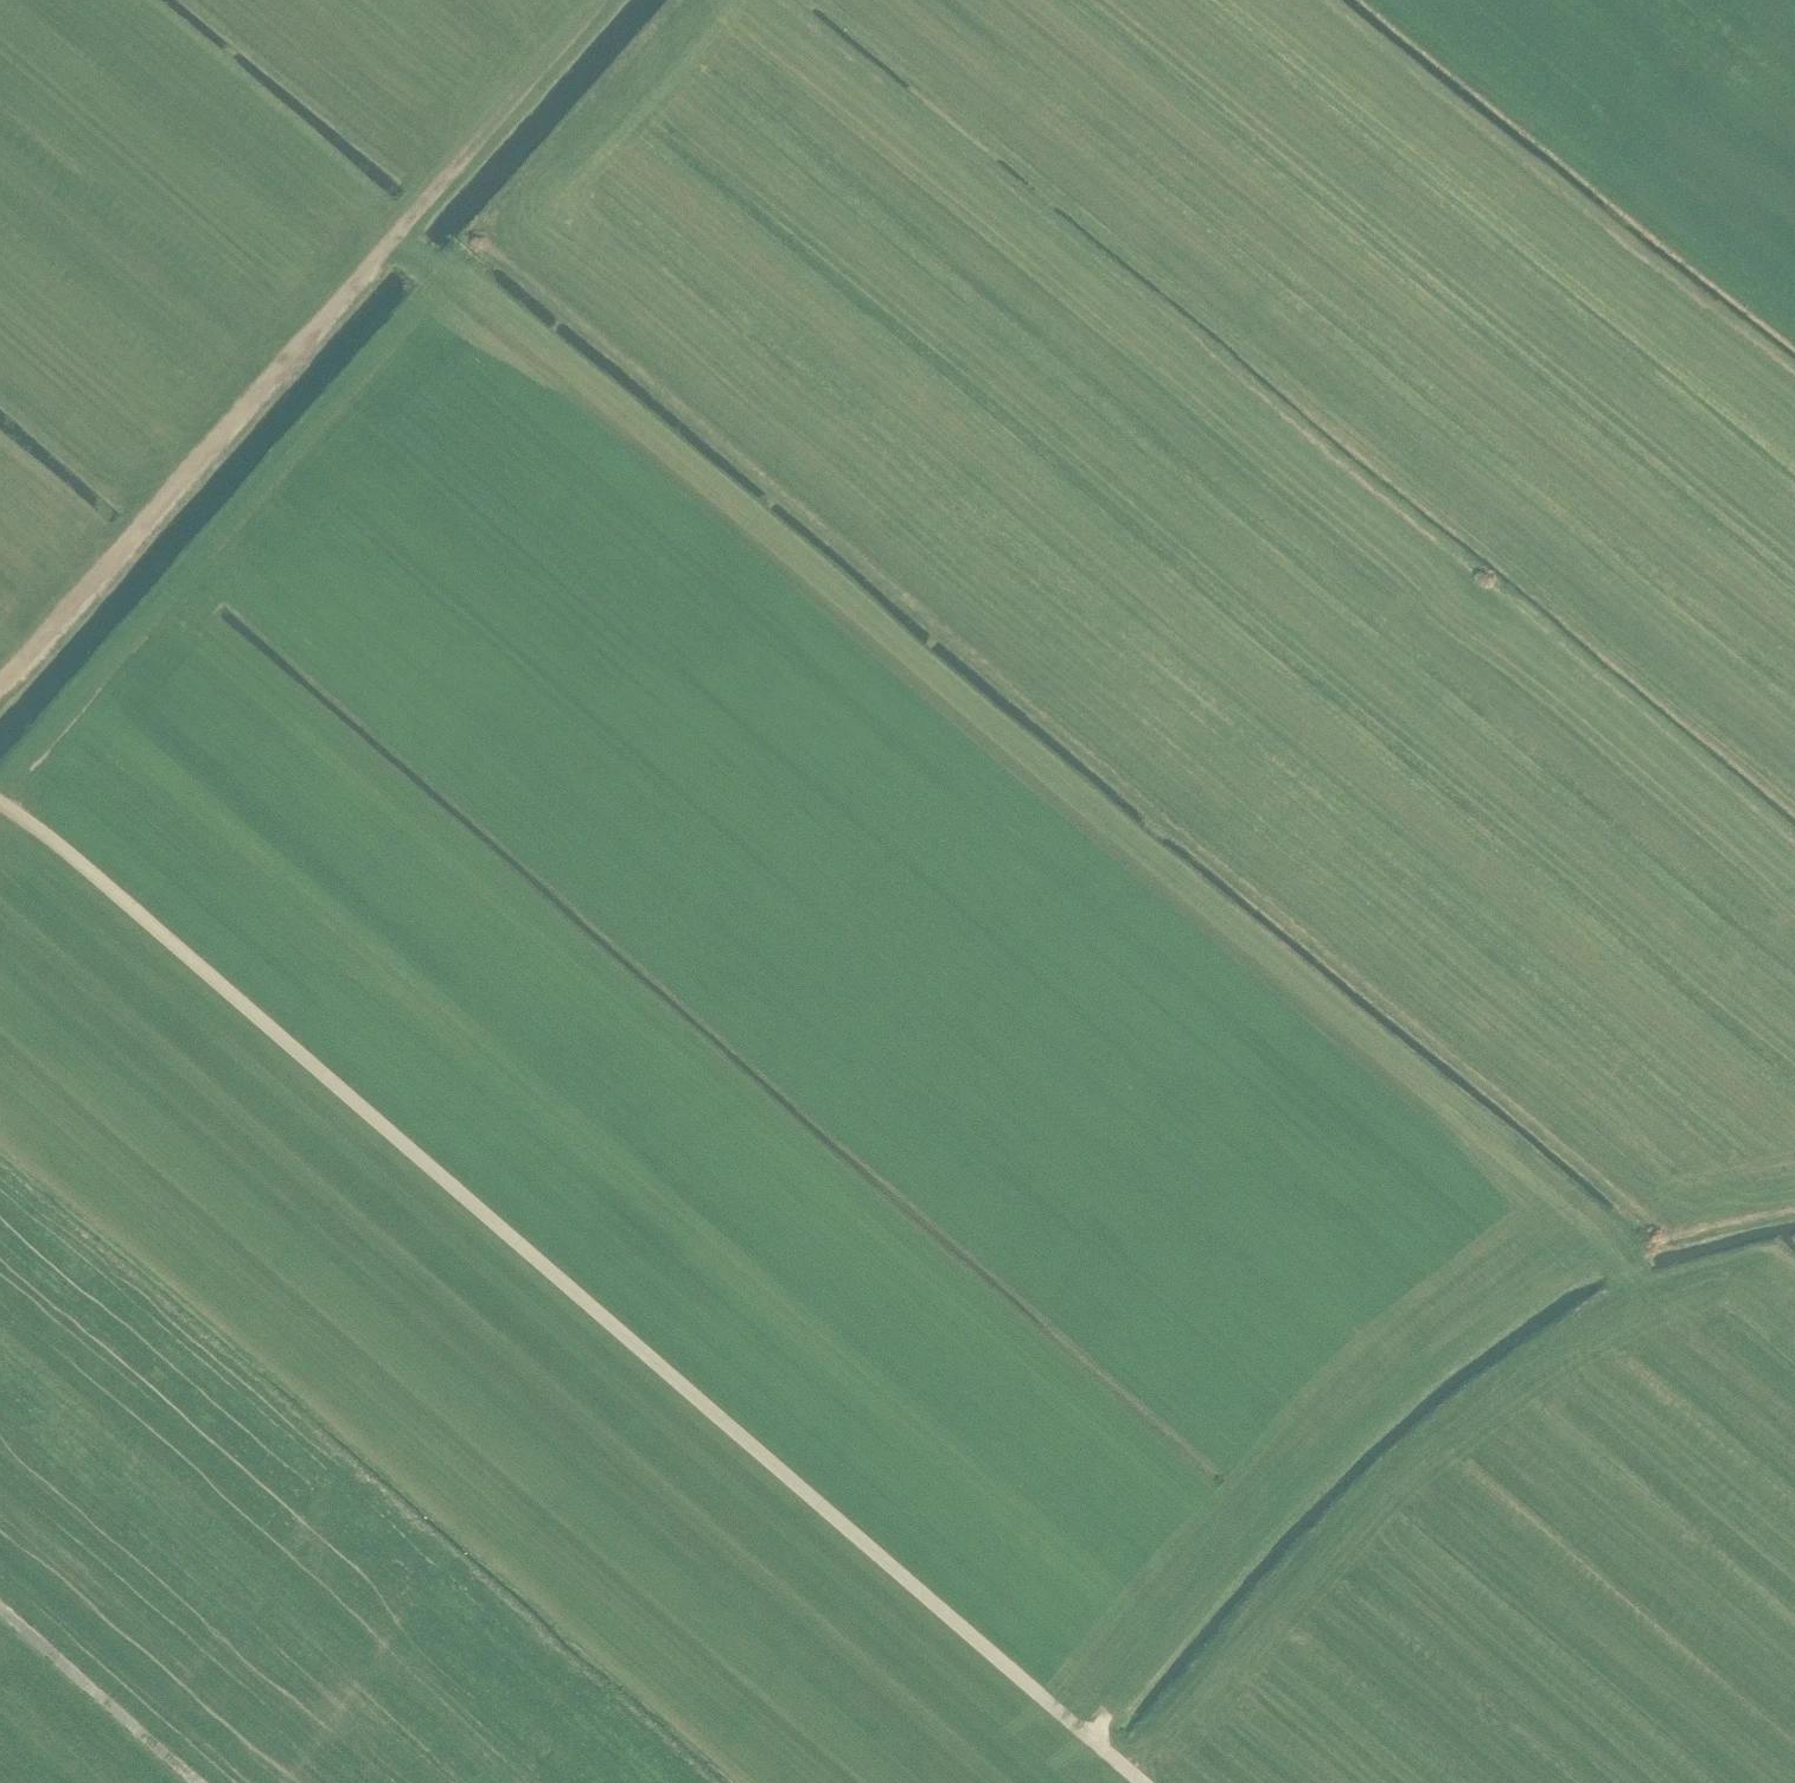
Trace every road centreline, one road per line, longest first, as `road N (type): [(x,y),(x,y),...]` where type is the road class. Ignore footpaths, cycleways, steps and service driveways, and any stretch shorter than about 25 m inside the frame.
road 1 (track): [(1148,1782),(0,800)]
road 2 (track): [(0,691),(403,220),(605,0)]
road 3 (track): [(200,1782),(0,1608)]

